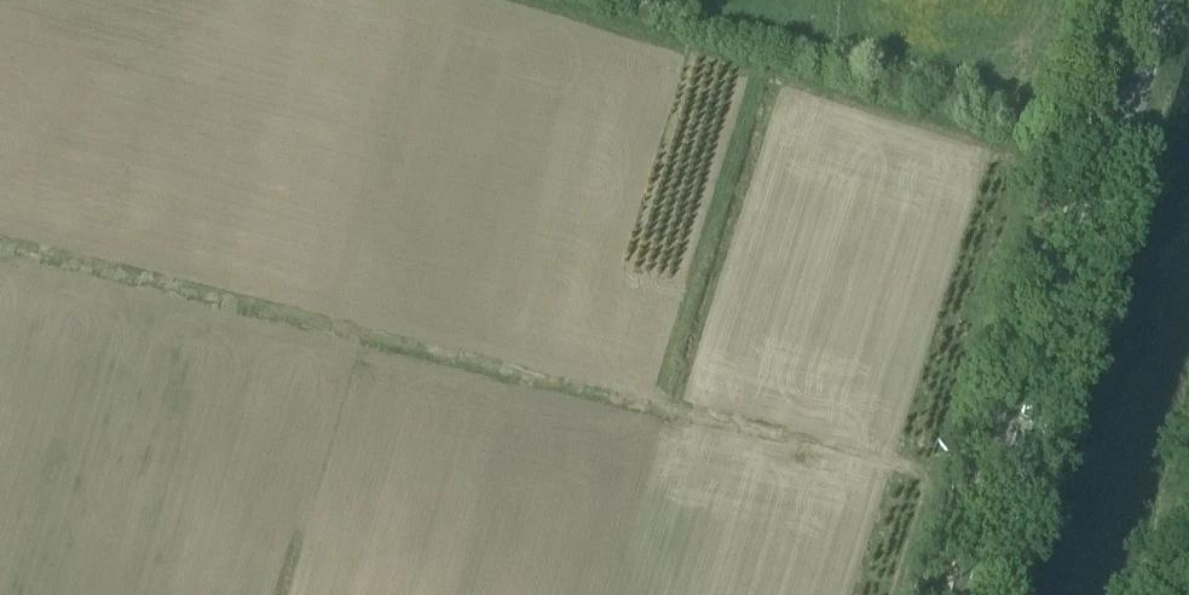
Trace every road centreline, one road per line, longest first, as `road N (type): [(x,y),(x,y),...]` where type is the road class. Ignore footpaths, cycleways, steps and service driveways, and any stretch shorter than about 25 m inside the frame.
road 1 (secondary): [(978,594),(1160,0)]

